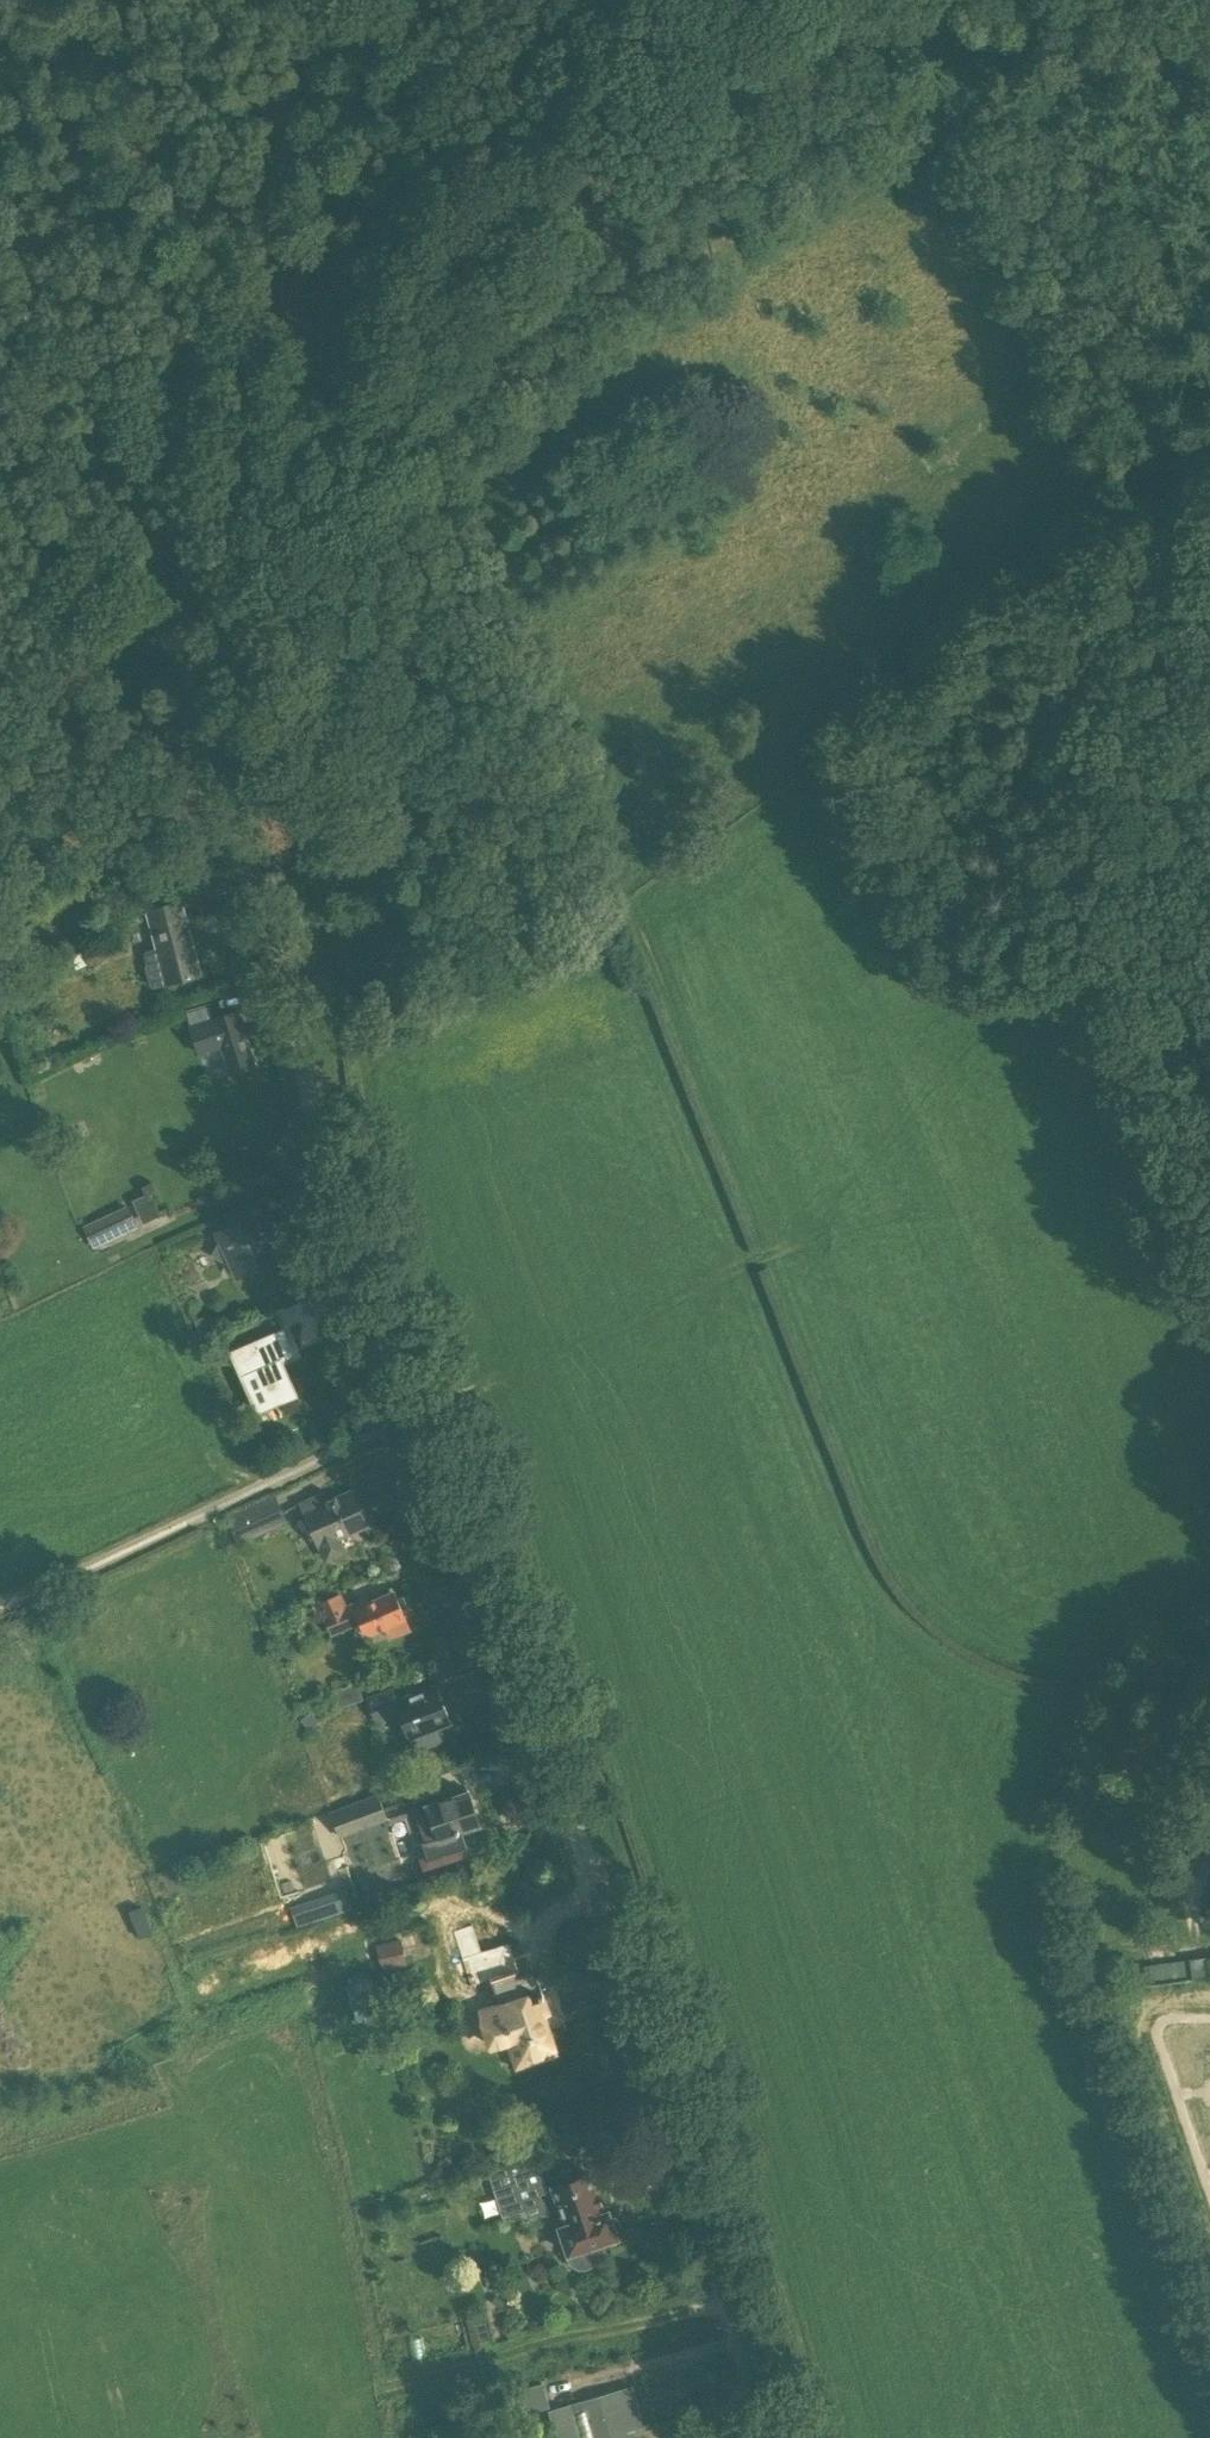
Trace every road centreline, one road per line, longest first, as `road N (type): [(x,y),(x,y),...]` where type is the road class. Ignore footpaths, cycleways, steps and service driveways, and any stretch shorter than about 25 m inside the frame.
road 1 (unclassified): [(766,2437),(658,2074),(544,1735),(358,1293),(255,892)]
road 2 (track): [(255,892),(181,707),(172,568),(228,323),(335,0)]
road 3 (track): [(0,1608),(411,1415)]
road 4 (track): [(232,822),(147,823),(111,813),(0,748)]

